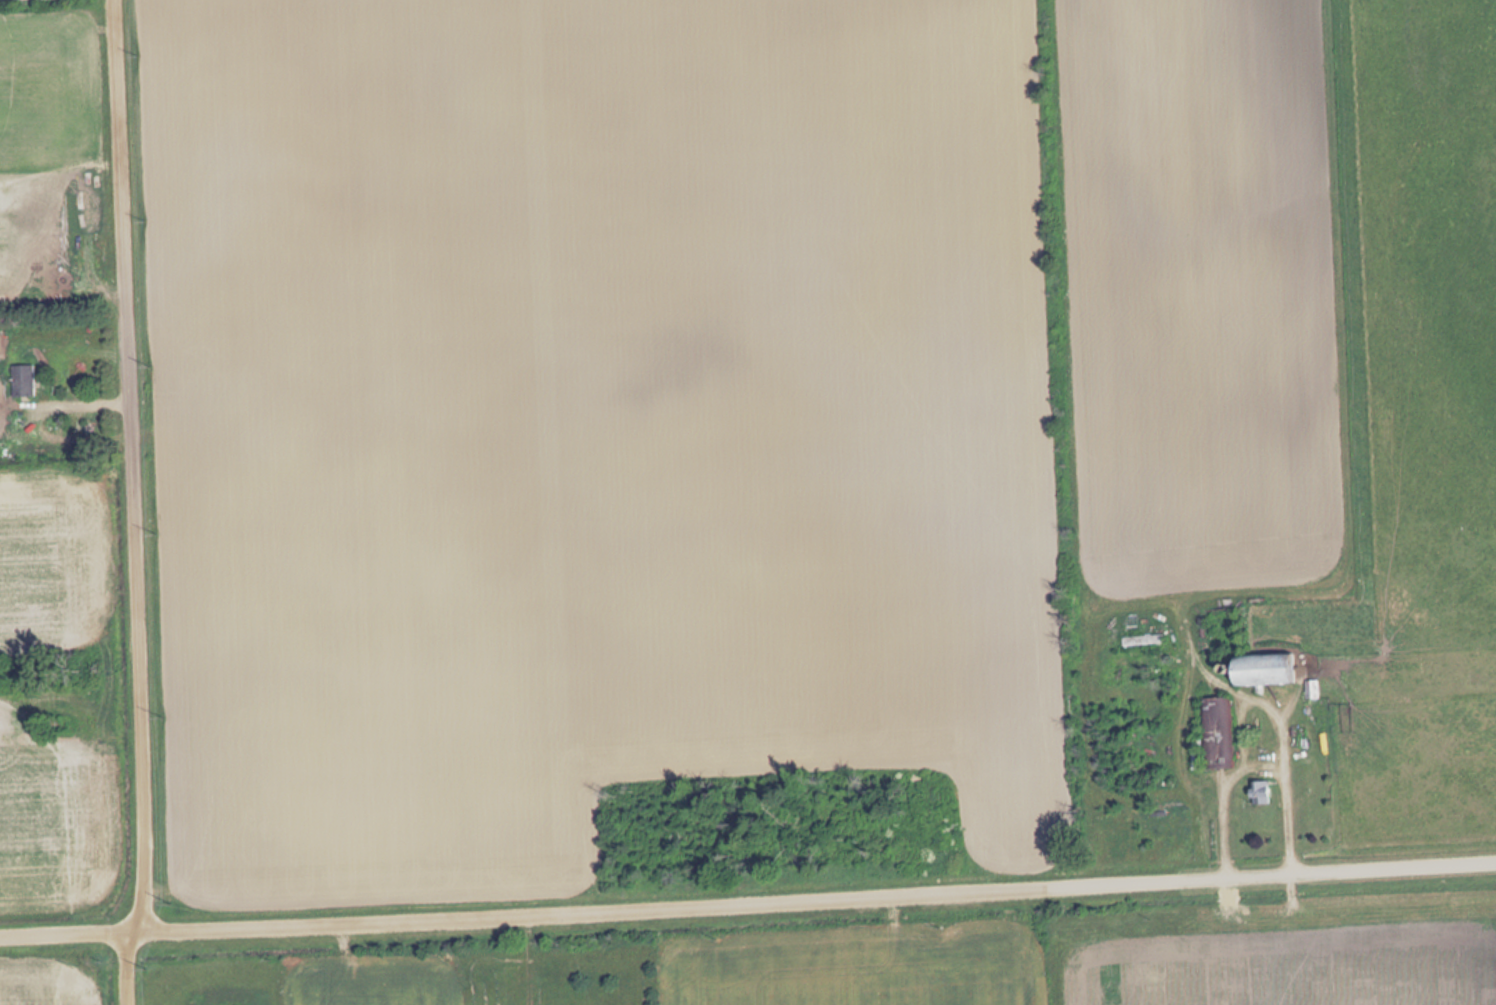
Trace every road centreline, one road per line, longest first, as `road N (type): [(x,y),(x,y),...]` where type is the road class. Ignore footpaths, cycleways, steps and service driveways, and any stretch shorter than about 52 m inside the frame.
road 1 (residential): [(0,936),(1495,864)]
road 2 (residential): [(123,1004),(121,963),(137,903),(137,801),(111,0)]

